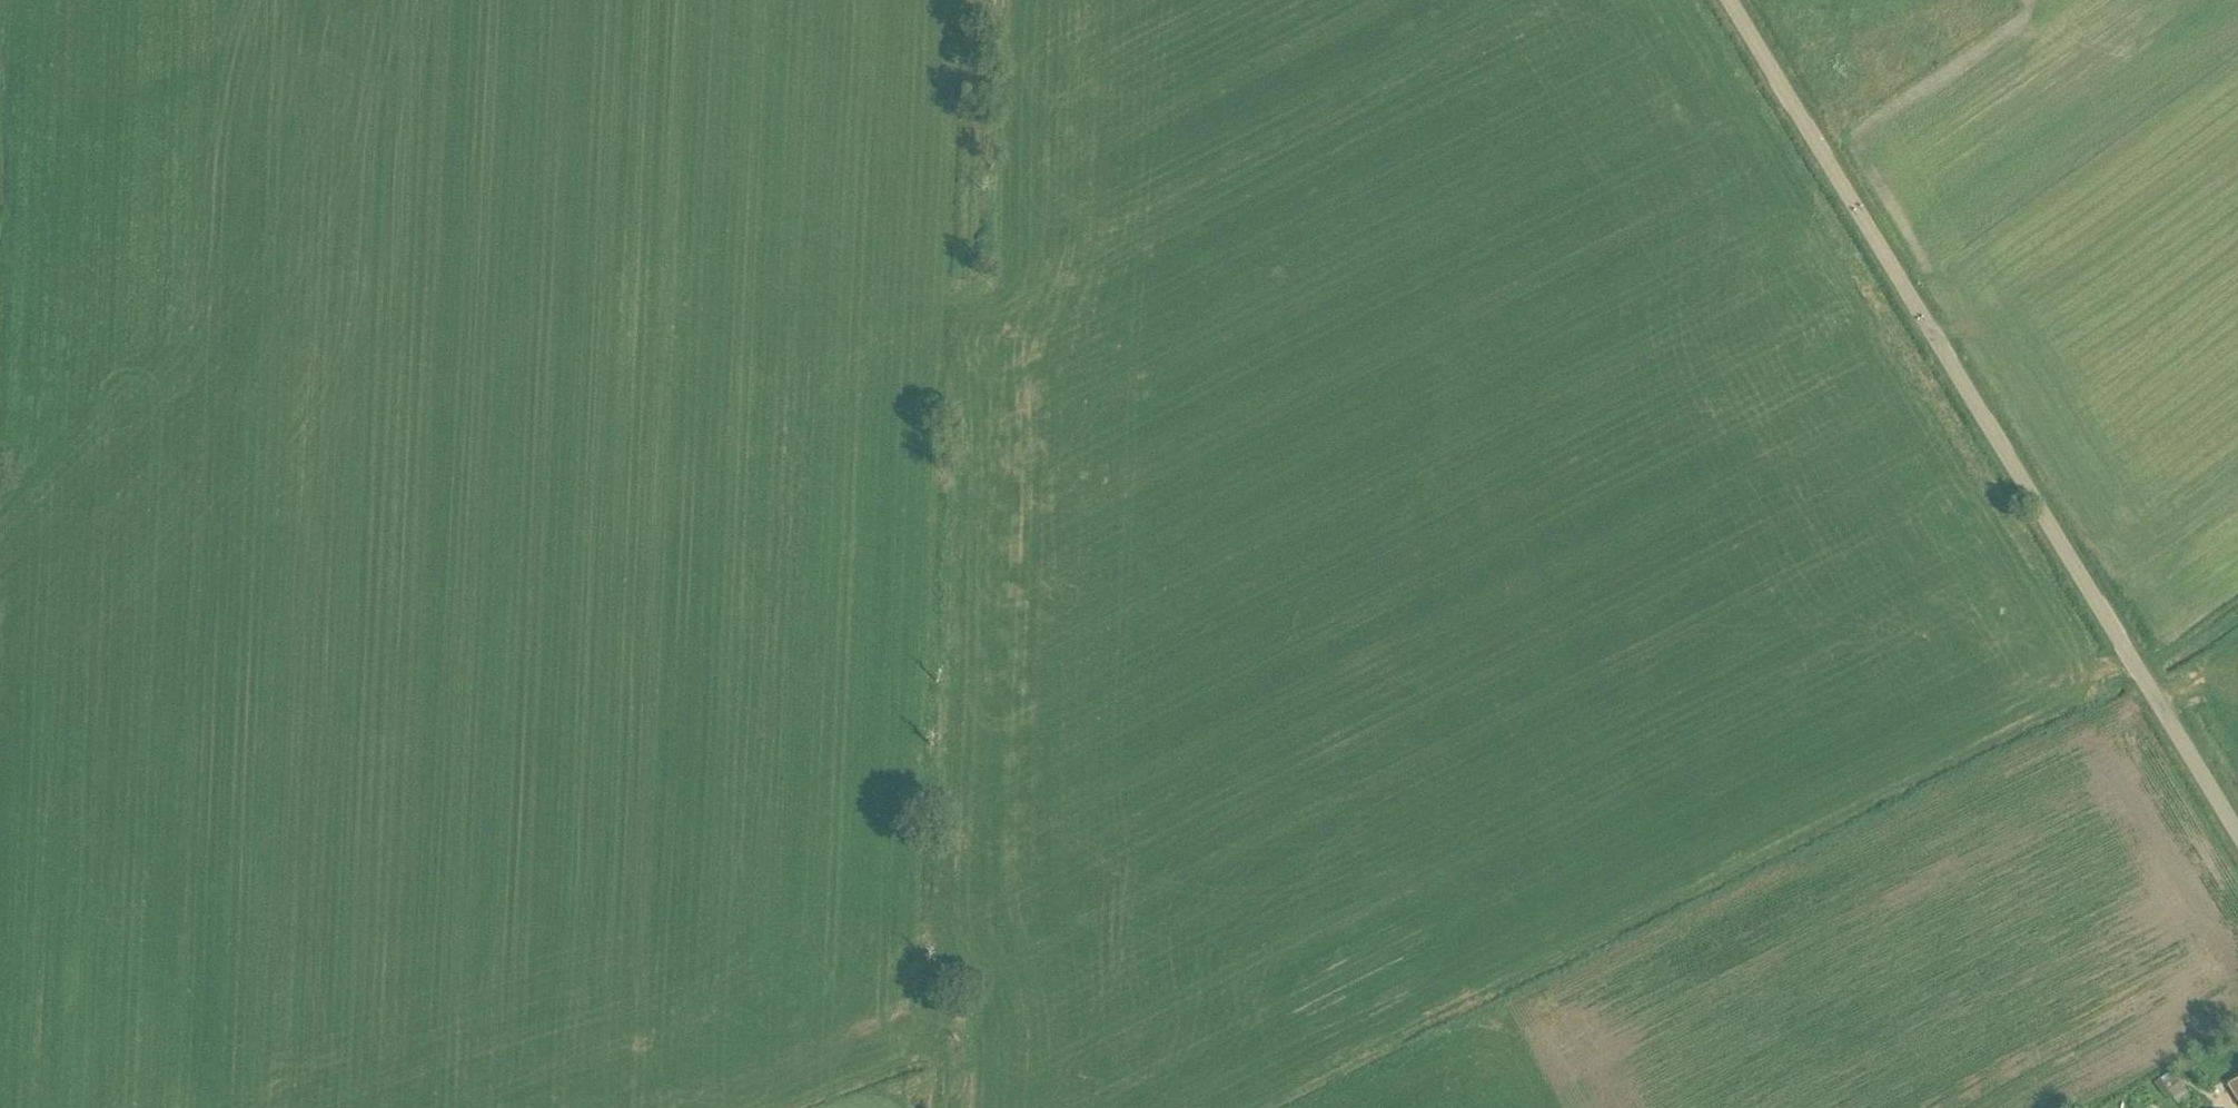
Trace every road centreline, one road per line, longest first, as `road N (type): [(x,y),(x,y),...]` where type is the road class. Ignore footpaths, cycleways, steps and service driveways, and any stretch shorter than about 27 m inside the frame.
road 1 (unclassified): [(2237,832),(1729,0)]

